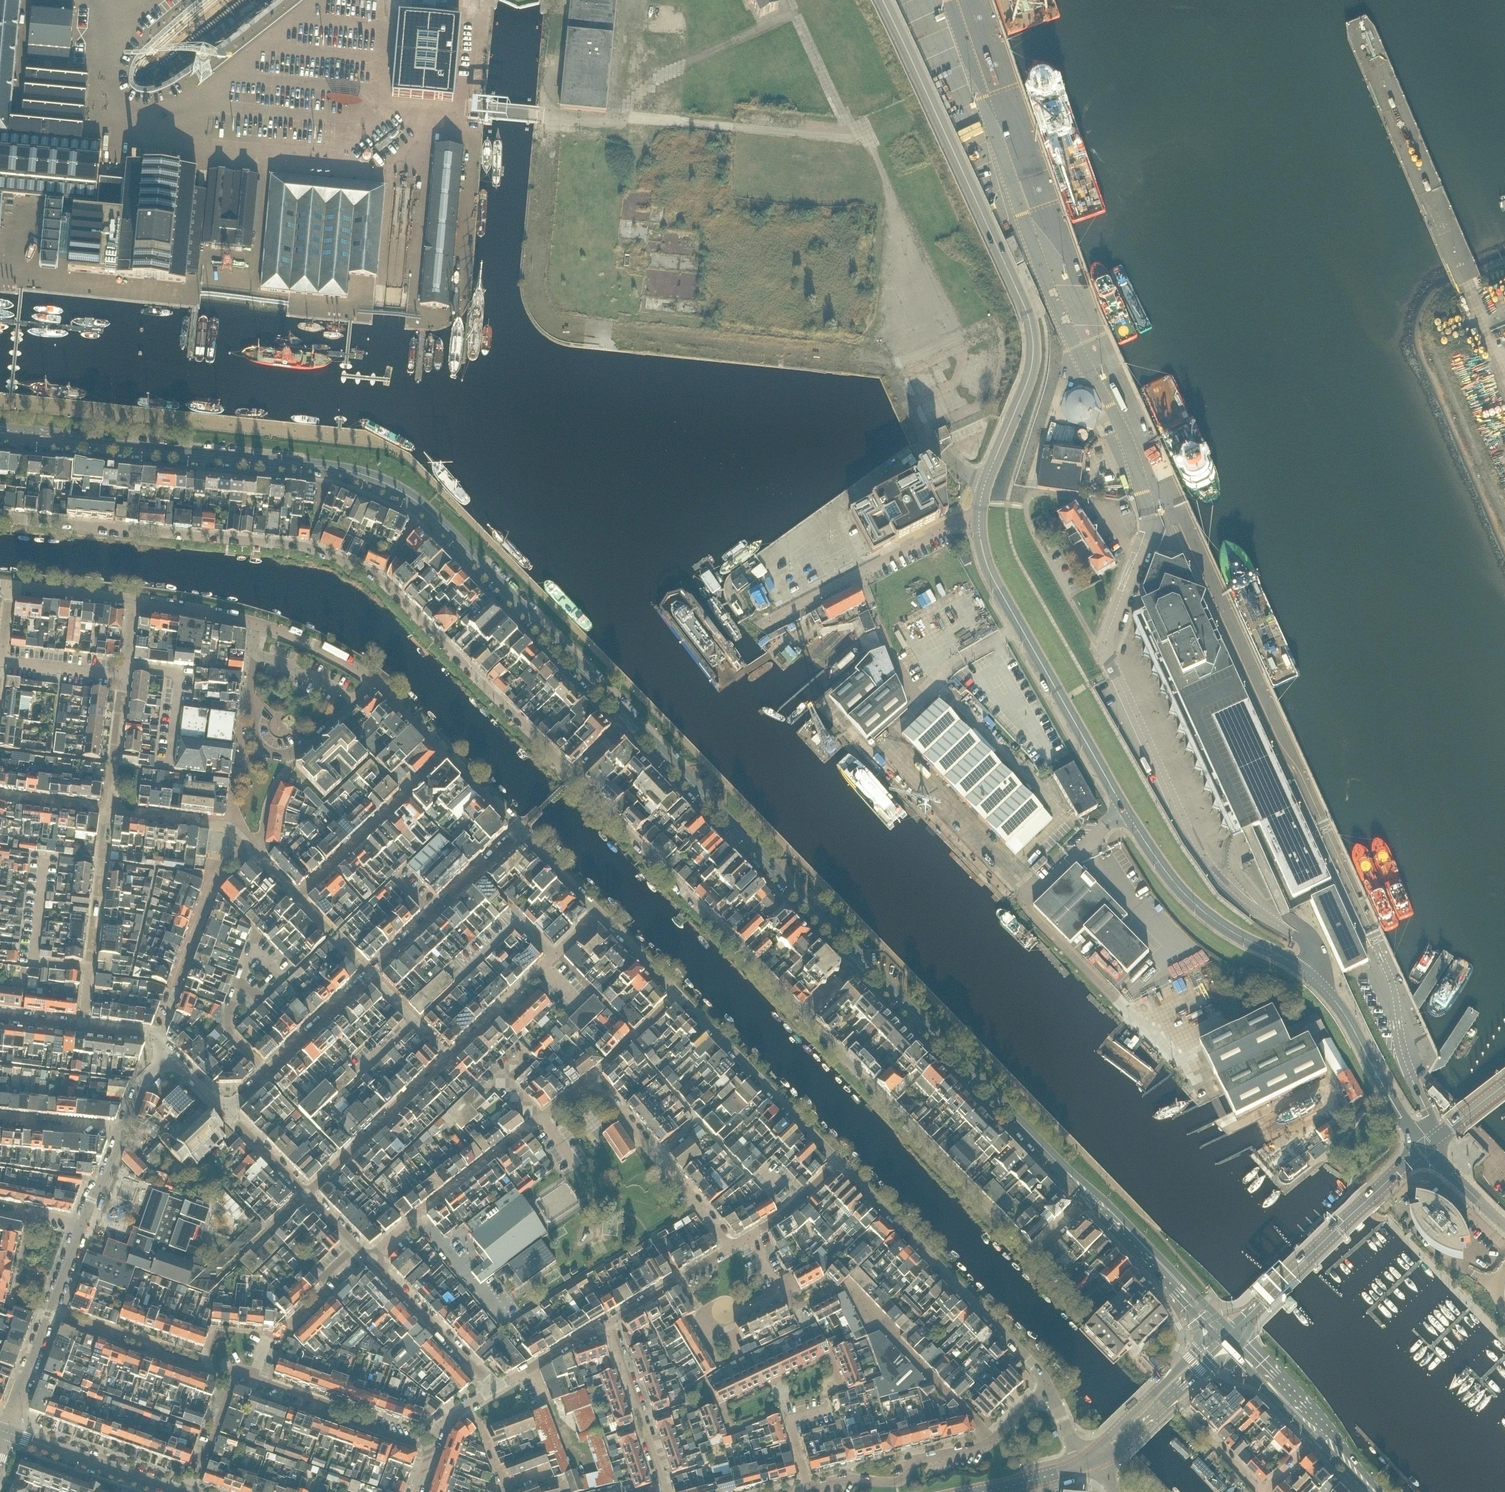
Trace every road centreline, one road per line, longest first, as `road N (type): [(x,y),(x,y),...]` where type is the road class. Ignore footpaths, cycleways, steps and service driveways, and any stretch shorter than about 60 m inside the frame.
road 1 (primary): [(633,722),(436,517),(383,481),(328,465),(0,433)]
road 2 (residential): [(573,779),(382,580),(347,563),(309,548),(0,516)]
road 3 (unclassified): [(616,122),(870,144),(961,348),(961,368),(930,441)]
road 4 (tertiary): [(985,485),(1033,361),(1029,317),(883,0)]
road 5 (tertiary): [(1426,1147),(1330,994),(1192,900),(1124,807)]
road 6 (residential): [(806,1017),(573,779)]
road 7 (primary): [(864,961),(633,722)]
road 8 (residential): [(1033,1254),(806,1017)]
road 9 (primary): [(1092,1196),(864,961)]
road 10 (tertiary): [(1124,807),(994,580),(979,521)]
road 11 (residential): [(1051,1383),(841,1159)]
road 12 (residential): [(1051,1383),(983,1449),(914,1463),(899,1482),(854,1480),(808,1490)]
road 13 (tertiary): [(1226,1335),(1426,1147)]
road 14 (unclassified): [(426,316),(445,317),(462,300),(473,147),(458,132),(460,113)]
road 15 (residential): [(254,654),(253,727),(271,753),(301,748),(375,680)]
road 16 (unclassified): [(768,621),(945,528),(979,521)]
road 17 (residential): [(841,1159),(679,993)]
road 18 (residential): [(731,1248),(594,1076)]
road 19 (residential): [(370,973),(523,829)]
road 20 (residential): [(224,1111),(370,973)]
road 21 (primary): [(1226,1335),(1092,1196)]
road 22 (residential): [(431,1448),(253,1377)]
road 23 (tertiary): [(1226,1335),(1197,1350),(1088,1464)]
road 24 (tertiary): [(1088,1464),(1119,1446),(1226,1335)]
road 25 (unclassified): [(426,316),(414,305),(429,140)]
road 26 (tertiary): [(179,1491),(7,1433)]
road 27 (unclassified): [(19,282),(197,293)]
road 28 (residential): [(492,1384),(373,1256)]
road 29 (residential): [(669,1491),(616,1325)]
road 30 (unclassified): [(183,106),(319,0)]
road 31 (residential): [(25,1379),(84,1222)]
road 32 (unclassified): [(268,149),(255,256),(208,258)]
road 33 (residential): [(841,1159),(786,1212),(731,1248)]
road 34 (primary): [(1323,1436),(1226,1335)]
road 35 (residential): [(731,1248),(616,1325)]
road 36 (residential): [(616,1325),(492,1384)]
road 37 (residential): [(375,680),(257,623)]
road 38 (residential): [(123,1126),(33,1127),(27,1118),(0,1115)]
road 39 (residential): [(257,623),(132,604)]
road 40 (unclassified): [(616,122),(494,110)]
road 41 (residential): [(132,604),(12,587)]

